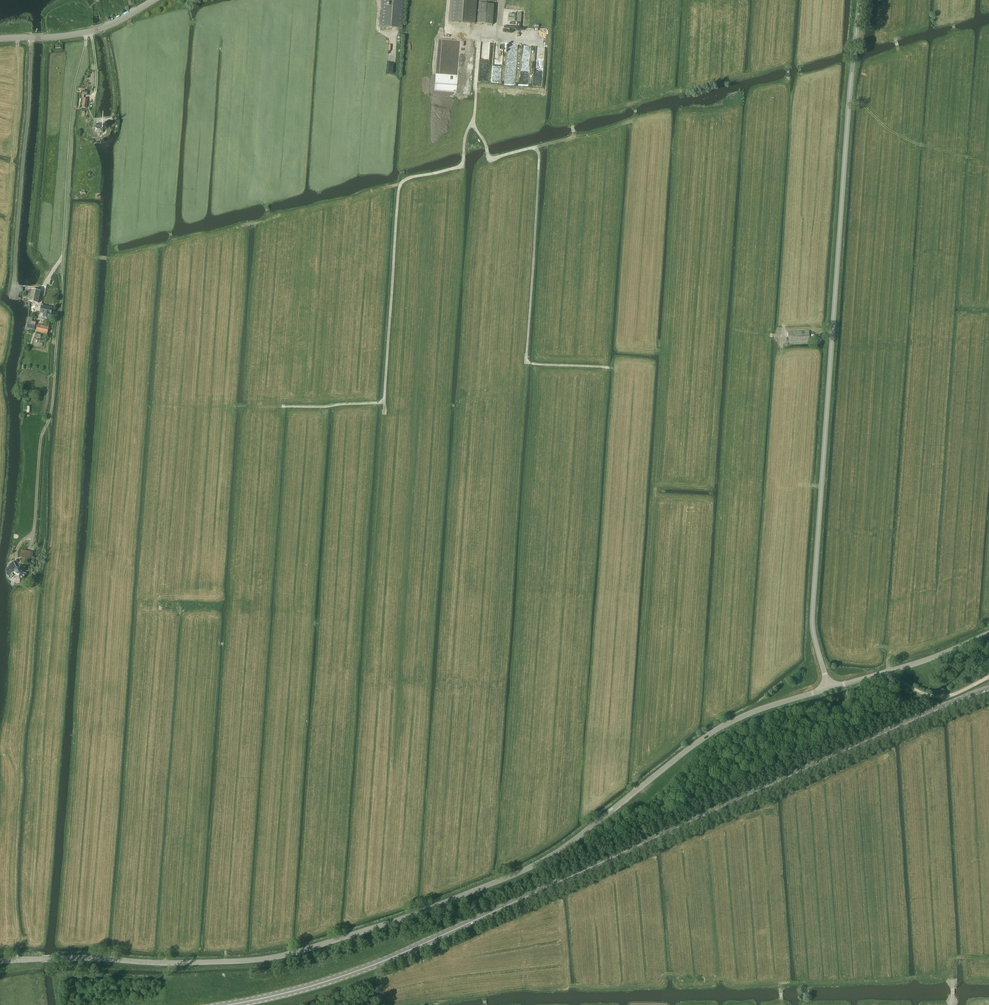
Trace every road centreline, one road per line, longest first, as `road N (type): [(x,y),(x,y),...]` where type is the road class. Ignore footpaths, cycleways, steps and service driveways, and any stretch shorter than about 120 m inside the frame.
road 1 (unclassified): [(0,961),(243,961),(408,917),(560,850),(727,723),(828,687)]
road 2 (primary): [(988,691),(378,963),(227,1004)]
road 3 (unclassified): [(828,687),(812,624),(858,0)]
road 4 (track): [(649,264),(654,348),(664,349),(633,778),(640,788)]
road 5 (track): [(988,956),(951,958),(923,974),(740,981),(667,971),(660,982),(519,984)]
road 6 (track): [(90,31),(74,93),(50,418)]
road 7 (unclassified): [(828,687),(988,633)]
road 8 (tertiary): [(0,39),(104,28),(155,0)]
road 9 (track): [(27,552),(50,418)]

